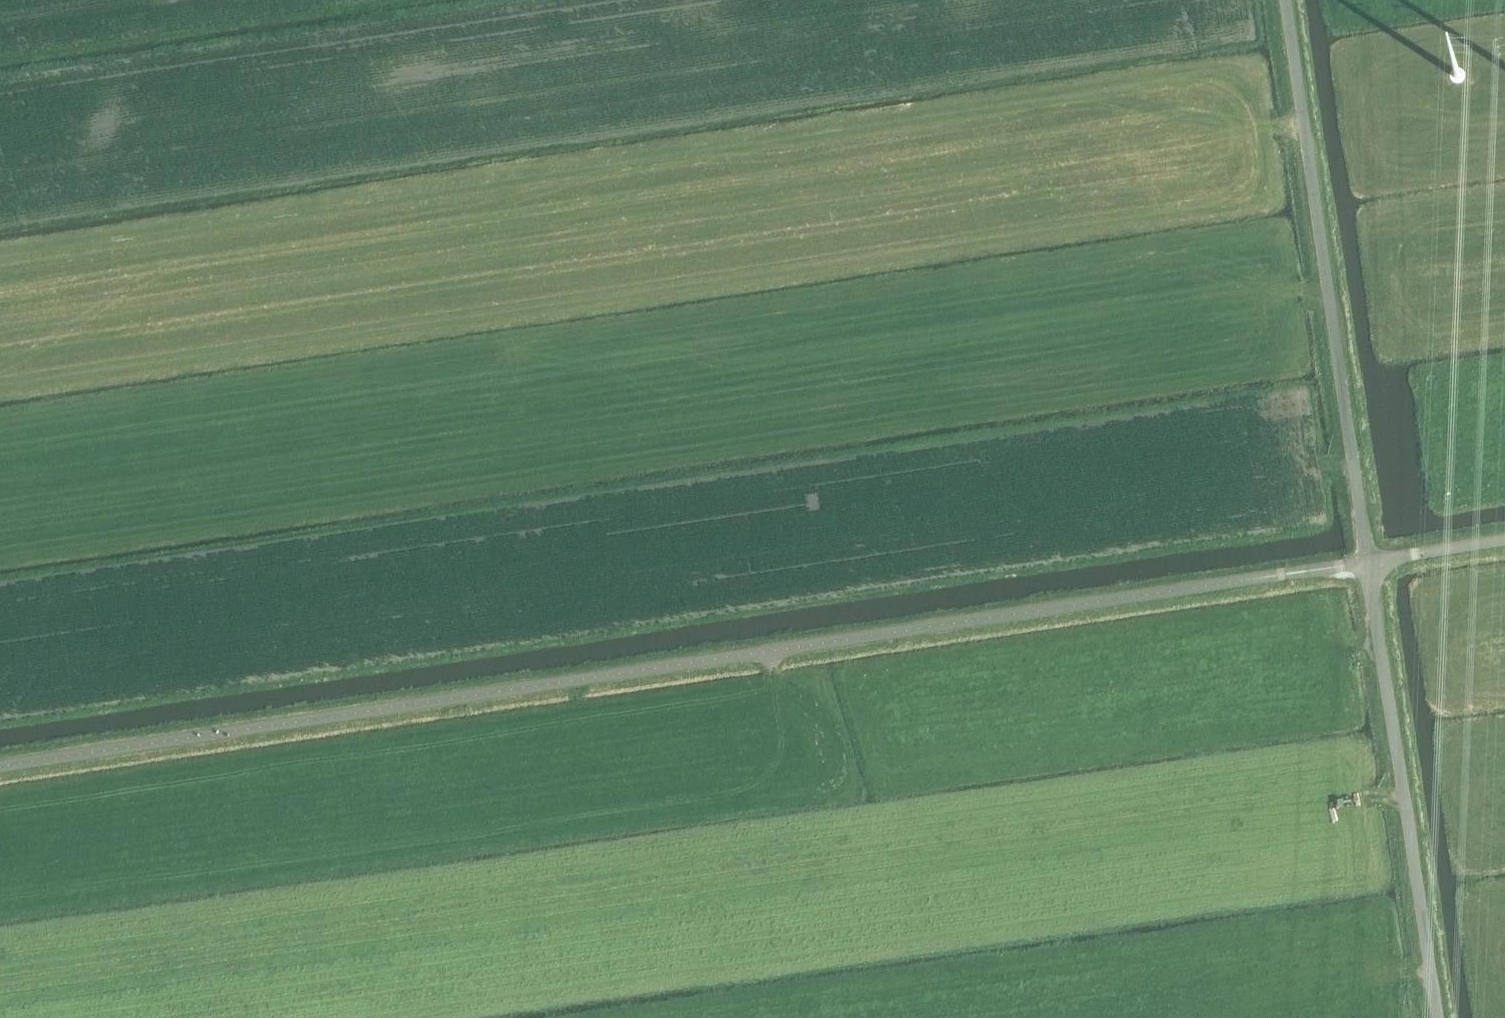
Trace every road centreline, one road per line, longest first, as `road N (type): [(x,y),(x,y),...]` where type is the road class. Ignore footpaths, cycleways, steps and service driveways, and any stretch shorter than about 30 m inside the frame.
road 1 (unclassified): [(1438,1017),(1287,0)]

